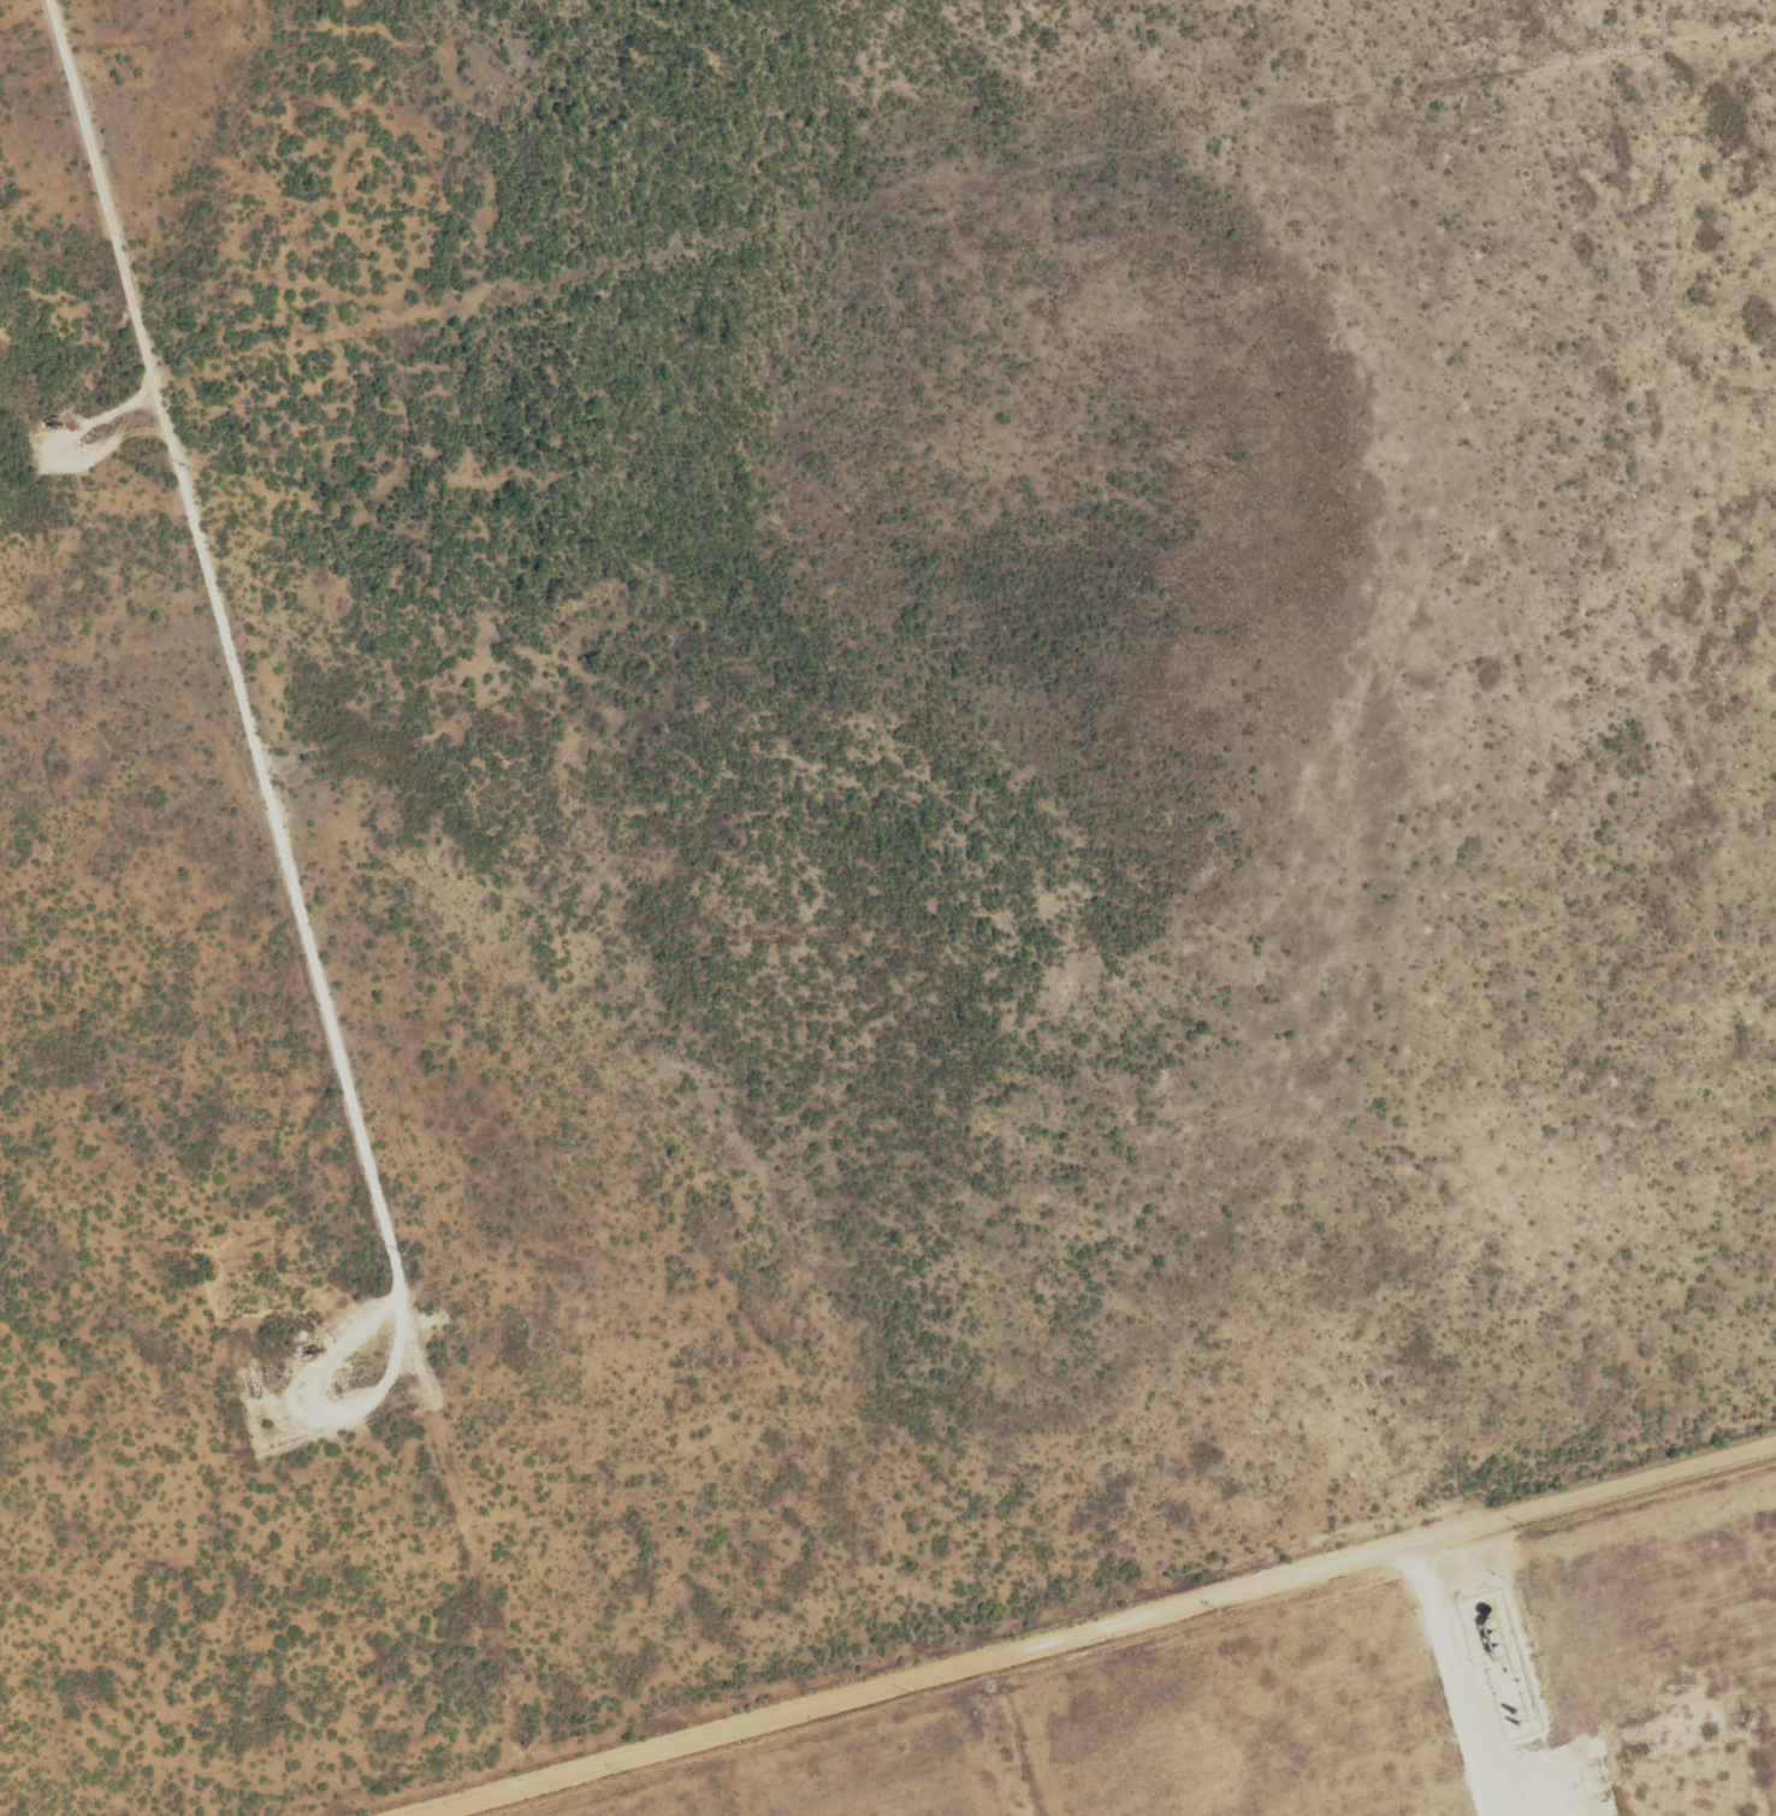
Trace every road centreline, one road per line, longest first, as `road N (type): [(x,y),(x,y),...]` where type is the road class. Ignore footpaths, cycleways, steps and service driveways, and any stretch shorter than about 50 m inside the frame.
road 1 (residential): [(462,1815),(1775,1456)]

